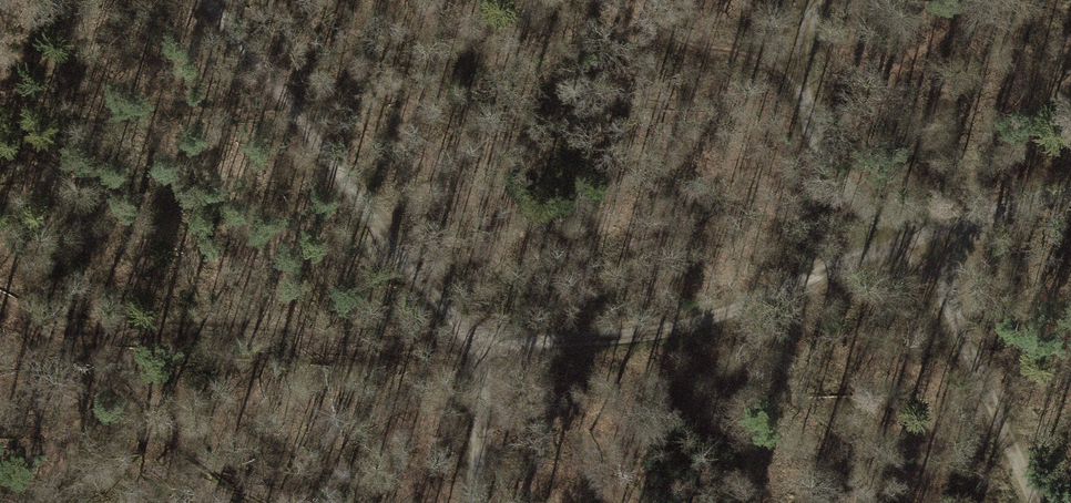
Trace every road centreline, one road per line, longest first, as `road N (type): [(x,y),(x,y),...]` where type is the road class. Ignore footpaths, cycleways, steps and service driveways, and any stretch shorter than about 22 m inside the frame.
road 1 (track): [(473,317),(549,341),(712,319),(1070,190)]
road 2 (track): [(1036,502),(920,242),(852,191),(803,108),(797,74),(817,0)]
road 3 (track): [(196,0),(473,317)]
road 4 (track): [(473,317),(473,502)]

